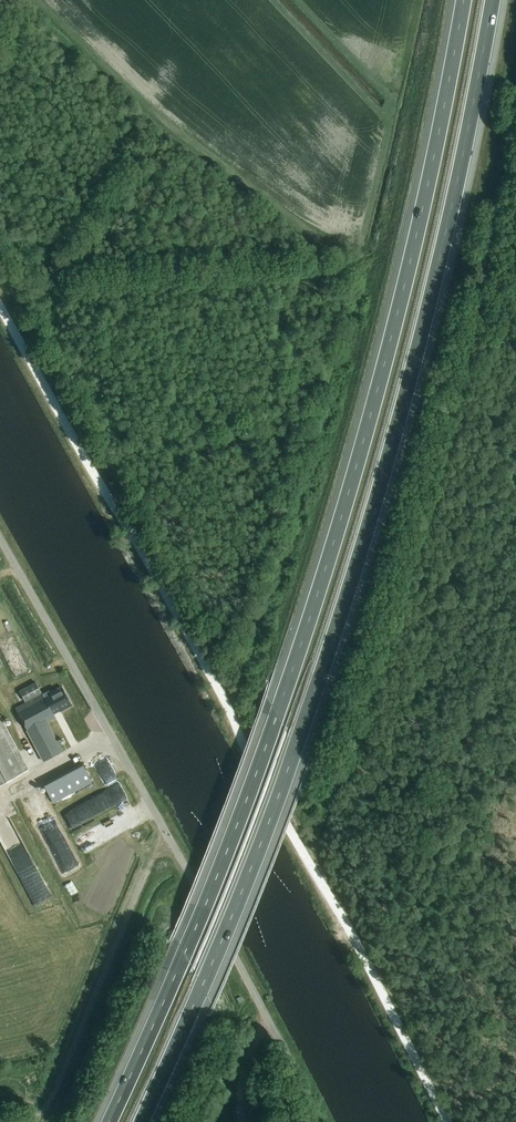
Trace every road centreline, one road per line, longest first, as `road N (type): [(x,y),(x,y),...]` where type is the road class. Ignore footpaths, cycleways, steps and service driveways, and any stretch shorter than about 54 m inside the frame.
road 1 (motorway): [(464,0),(386,365),(319,590),(233,836),(111,1121)]
road 2 (motorway): [(142,1121),(253,865),(341,619),(412,386),(492,0)]
road 3 (unclassified): [(322,1121),(0,539)]
road 4 (track): [(22,1121),(48,1104),(150,869),(173,845)]

